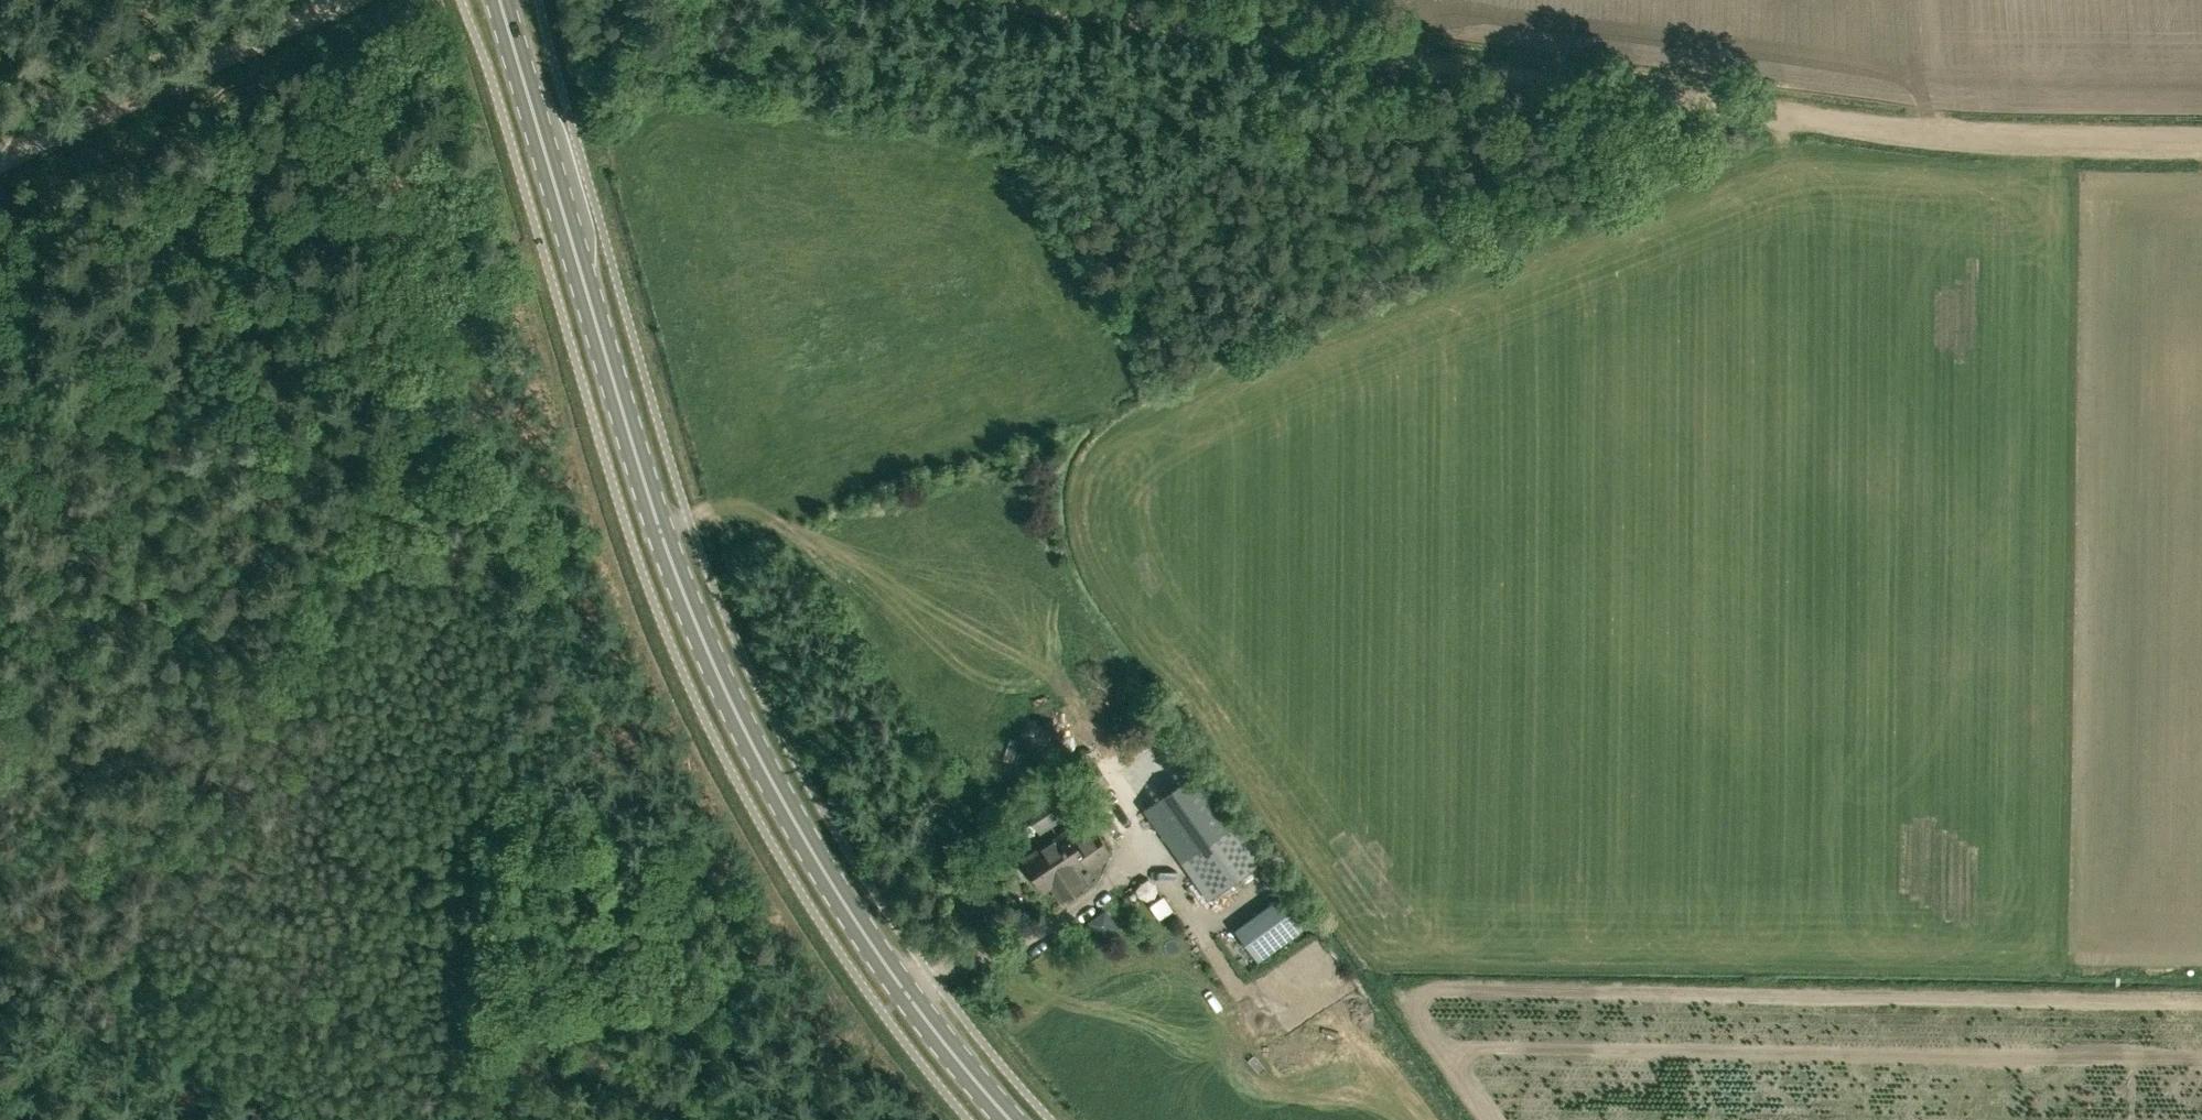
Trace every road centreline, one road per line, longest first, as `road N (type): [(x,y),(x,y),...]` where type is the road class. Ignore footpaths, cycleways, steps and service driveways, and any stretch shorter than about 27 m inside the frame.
road 1 (secondary): [(504,0),(650,498),(705,643),(850,913),(1007,1119)]
road 2 (track): [(2201,145),(1997,143),(1854,130),(1509,64),(1056,0)]
road 3 (track): [(0,143),(240,38)]

